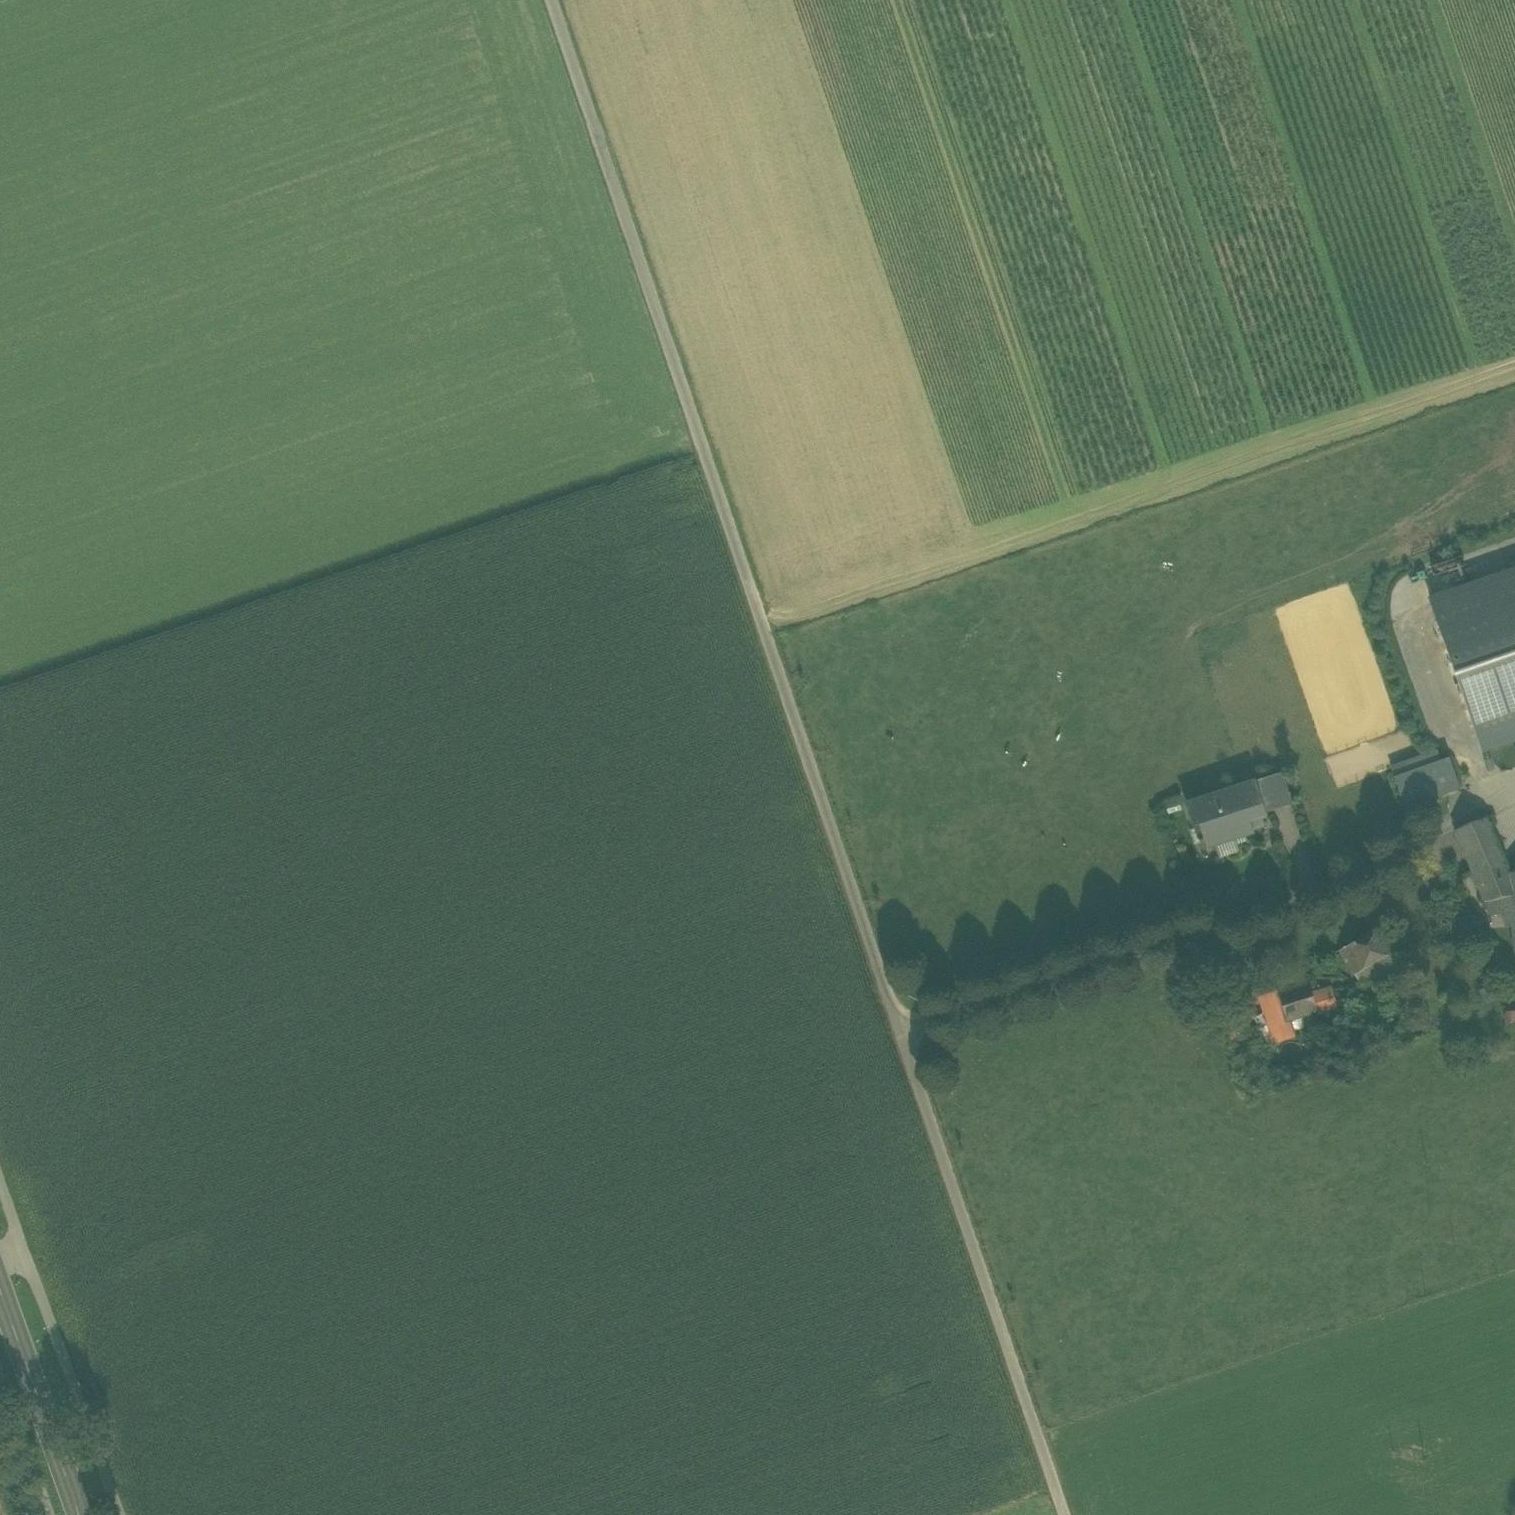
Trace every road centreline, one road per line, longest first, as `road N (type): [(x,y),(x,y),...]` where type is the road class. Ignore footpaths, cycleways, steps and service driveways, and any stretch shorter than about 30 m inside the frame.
road 1 (unclassified): [(551,0),(1064,1514)]
road 2 (track): [(0,1174),(121,1514)]
road 3 (secondary): [(0,1291),(79,1514)]

